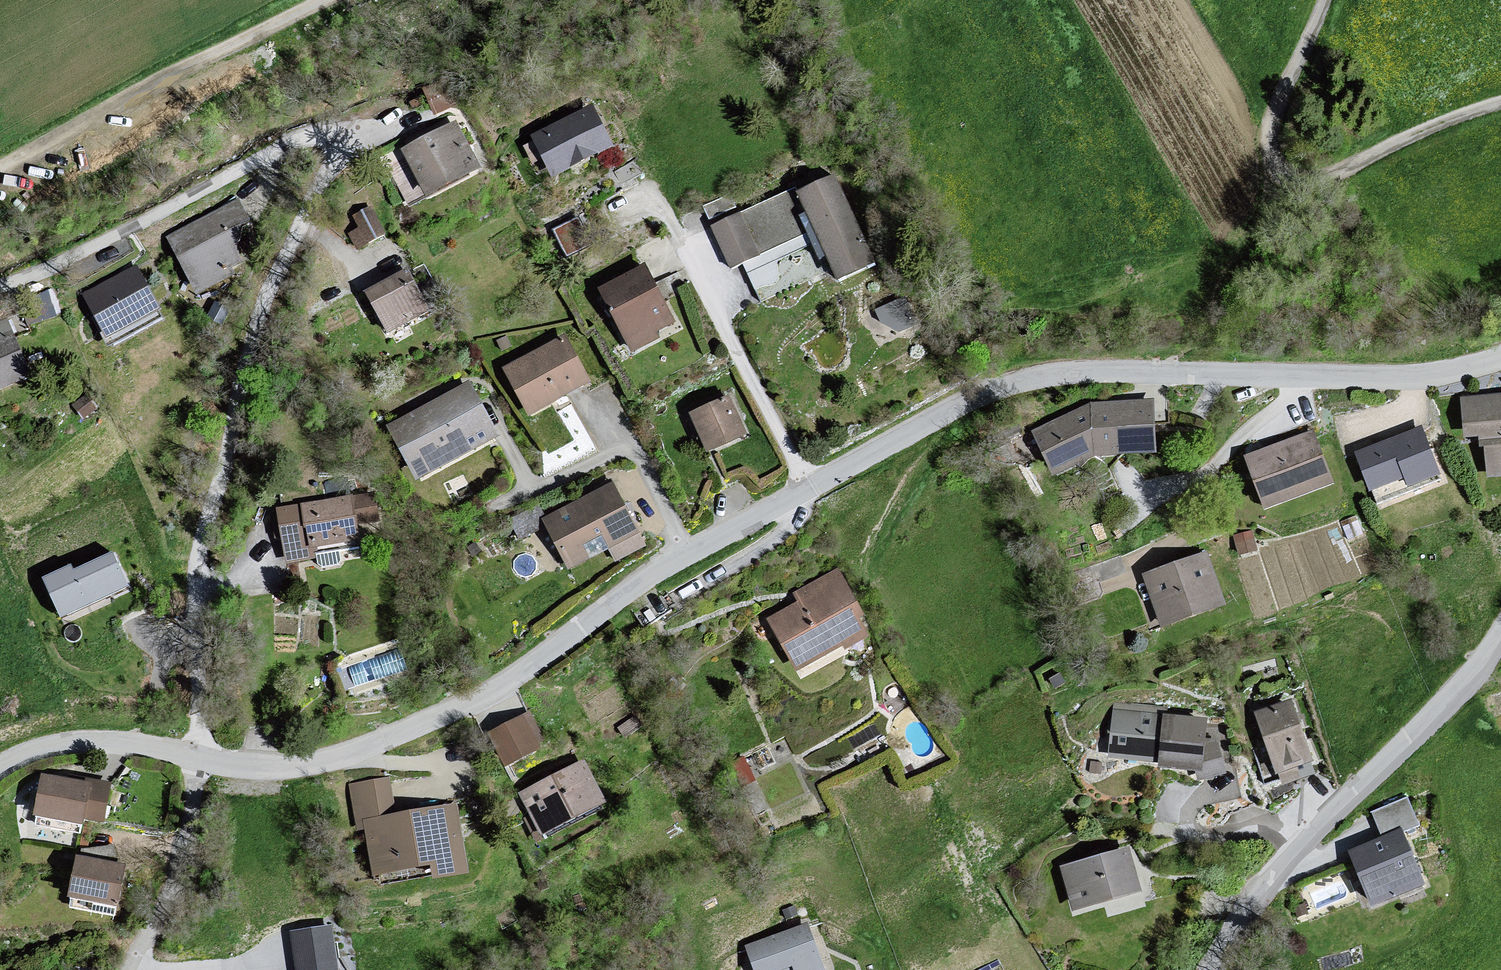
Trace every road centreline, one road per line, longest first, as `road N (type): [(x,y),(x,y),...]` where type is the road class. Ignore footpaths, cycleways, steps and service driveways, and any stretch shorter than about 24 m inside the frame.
road 1 (residential): [(198,759),(212,589),(236,510),(232,444),(317,197),(314,123),(202,168),(0,288)]
road 2 (residential): [(198,759),(306,763),(443,716),(510,680),(664,568),(995,389)]
road 3 (residential): [(1500,359),(1416,377),(1101,373),(995,389)]
road 4 (residential): [(1213,969),(1284,863),(1461,689),(1500,637)]
road 5 (unclassified): [(1500,103),(1320,180),(1284,175),(1271,155),(1272,123),(1325,0)]
road 6 (unclassified): [(0,167),(222,48),(331,0)]
road 7 (residential): [(127,969),(184,855),(198,759)]
road 8 (residential): [(198,759),(77,742),(0,767)]

